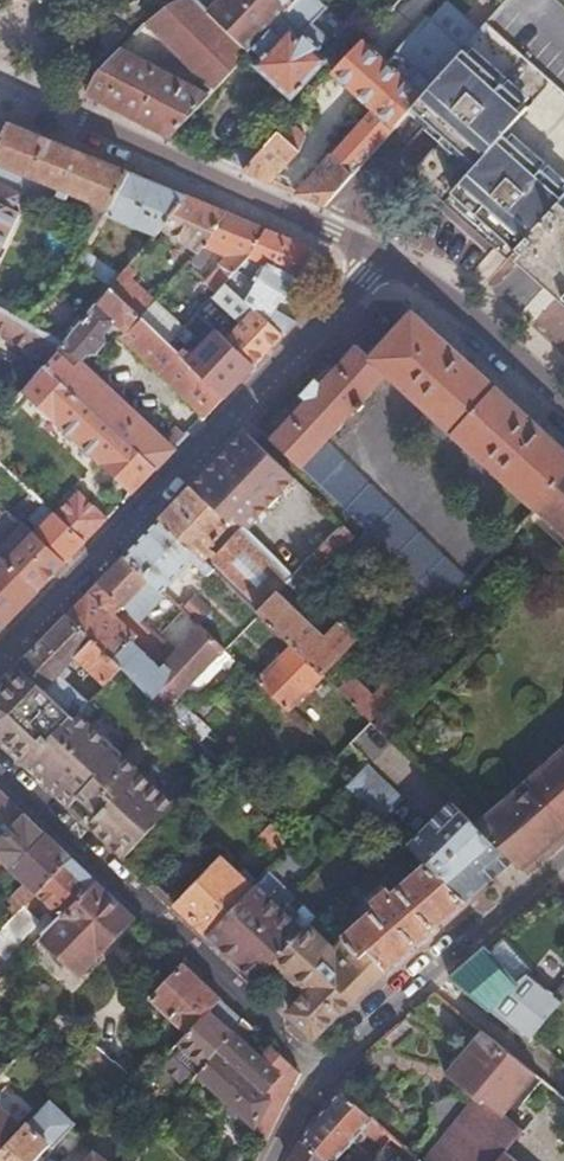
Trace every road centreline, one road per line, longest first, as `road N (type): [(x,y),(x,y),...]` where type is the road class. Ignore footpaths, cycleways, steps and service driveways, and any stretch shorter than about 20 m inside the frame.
road 1 (residential): [(379,255),(0,658)]
road 2 (residential): [(0,773),(323,1073)]
road 3 (residential): [(379,255),(61,115)]
road 4 (residential): [(323,1073),(563,853)]
road 5 (residential): [(563,404),(430,283),(379,255)]

